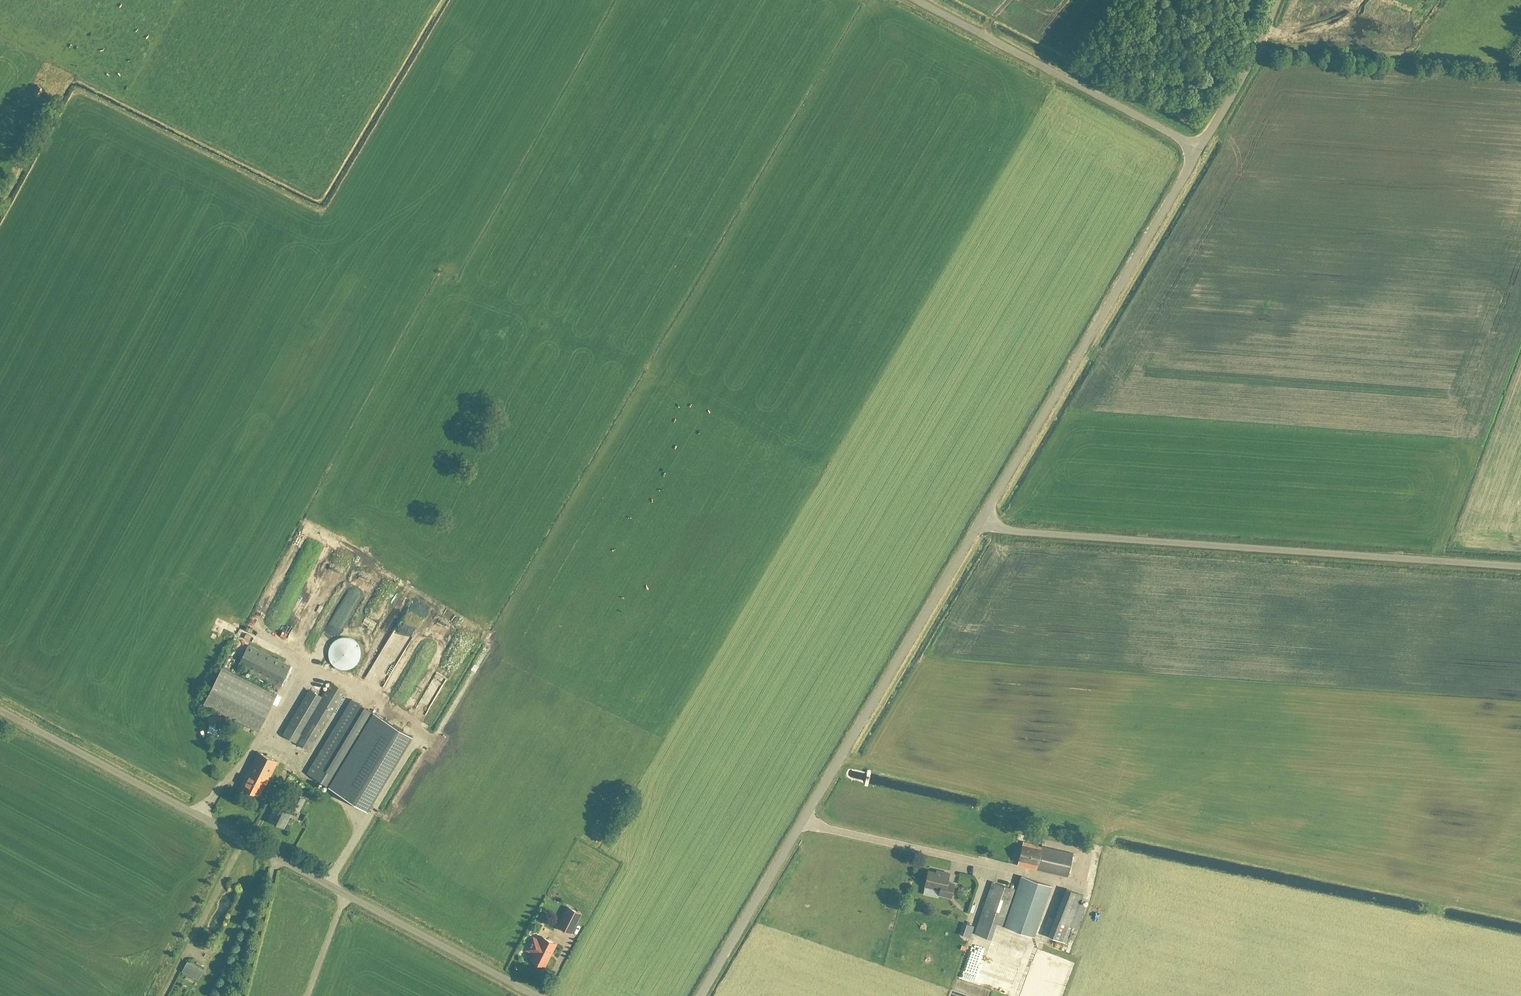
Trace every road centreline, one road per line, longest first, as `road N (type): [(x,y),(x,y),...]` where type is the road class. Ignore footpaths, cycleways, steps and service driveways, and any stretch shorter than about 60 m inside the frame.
road 1 (unclassified): [(533,995),(0,711)]
road 2 (unclassified): [(701,995),(980,520)]
road 3 (unclassified): [(1520,568),(1025,533),(980,520)]
road 4 (unclassified): [(980,520),(1200,149)]
road 5 (unclassified): [(1200,149),(913,0)]
road 6 (track): [(243,841),(165,995)]
road 7 (unclassified): [(1200,149),(1277,0)]

